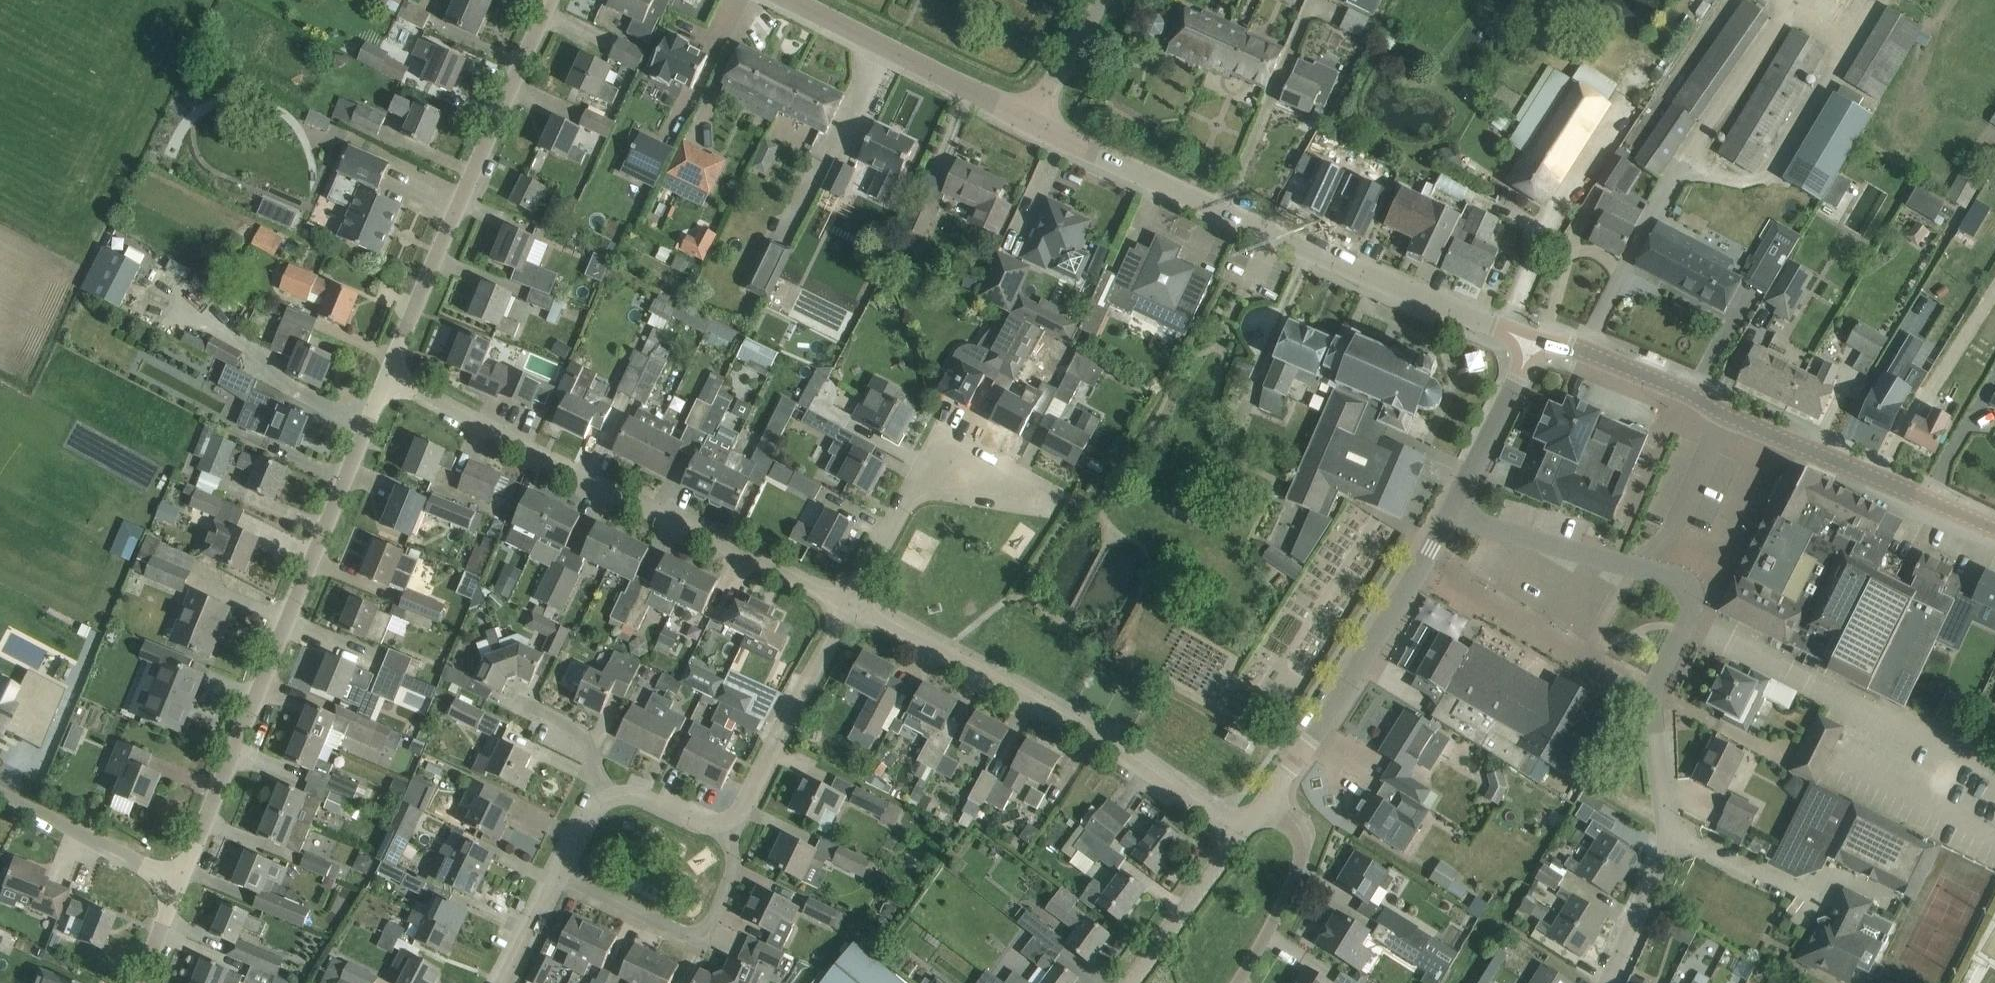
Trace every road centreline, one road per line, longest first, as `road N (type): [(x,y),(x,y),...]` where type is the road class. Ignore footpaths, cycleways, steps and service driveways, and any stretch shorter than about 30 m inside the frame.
road 1 (residential): [(1608,982),(1658,876),(1667,835),(1658,684),(1685,623),(1686,588),(1451,514)]
road 2 (tertiary): [(1531,344),(1269,240),(1031,124)]
road 3 (tertiary): [(176,883),(385,378)]
road 4 (residential): [(844,605),(385,378)]
road 5 (tertiary): [(1994,528),(1569,344),(1531,344)]
road 6 (residential): [(1242,833),(1047,705),(844,605)]
road 7 (tertiary): [(385,378),(550,0)]
road 8 (residential): [(1264,804),(1451,514)]
road 9 (residential): [(844,605),(910,488),(974,474),(1068,505)]
road 10 (residential): [(559,875),(699,937),(715,927),(736,858),(731,821)]
road 11 (tertiary): [(1031,124),(788,0)]
road 12 (residential): [(731,821),(746,807),(844,605)]
road 13 (residential): [(1239,982),(1276,916),(1303,840),(1264,804)]
road 14 (unclassified): [(176,883),(0,789)]
road 15 (residential): [(1451,514),(1531,344)]
road 16 (residential): [(1132,982),(1242,833)]
road 17 (unclassified): [(1031,124),(1104,0)]
road 18 (residential): [(607,795),(583,736),(510,704)]
road 19 (residential): [(607,795),(630,792),(710,825),(731,821)]
road 20 (residential): [(506,982),(559,875)]

